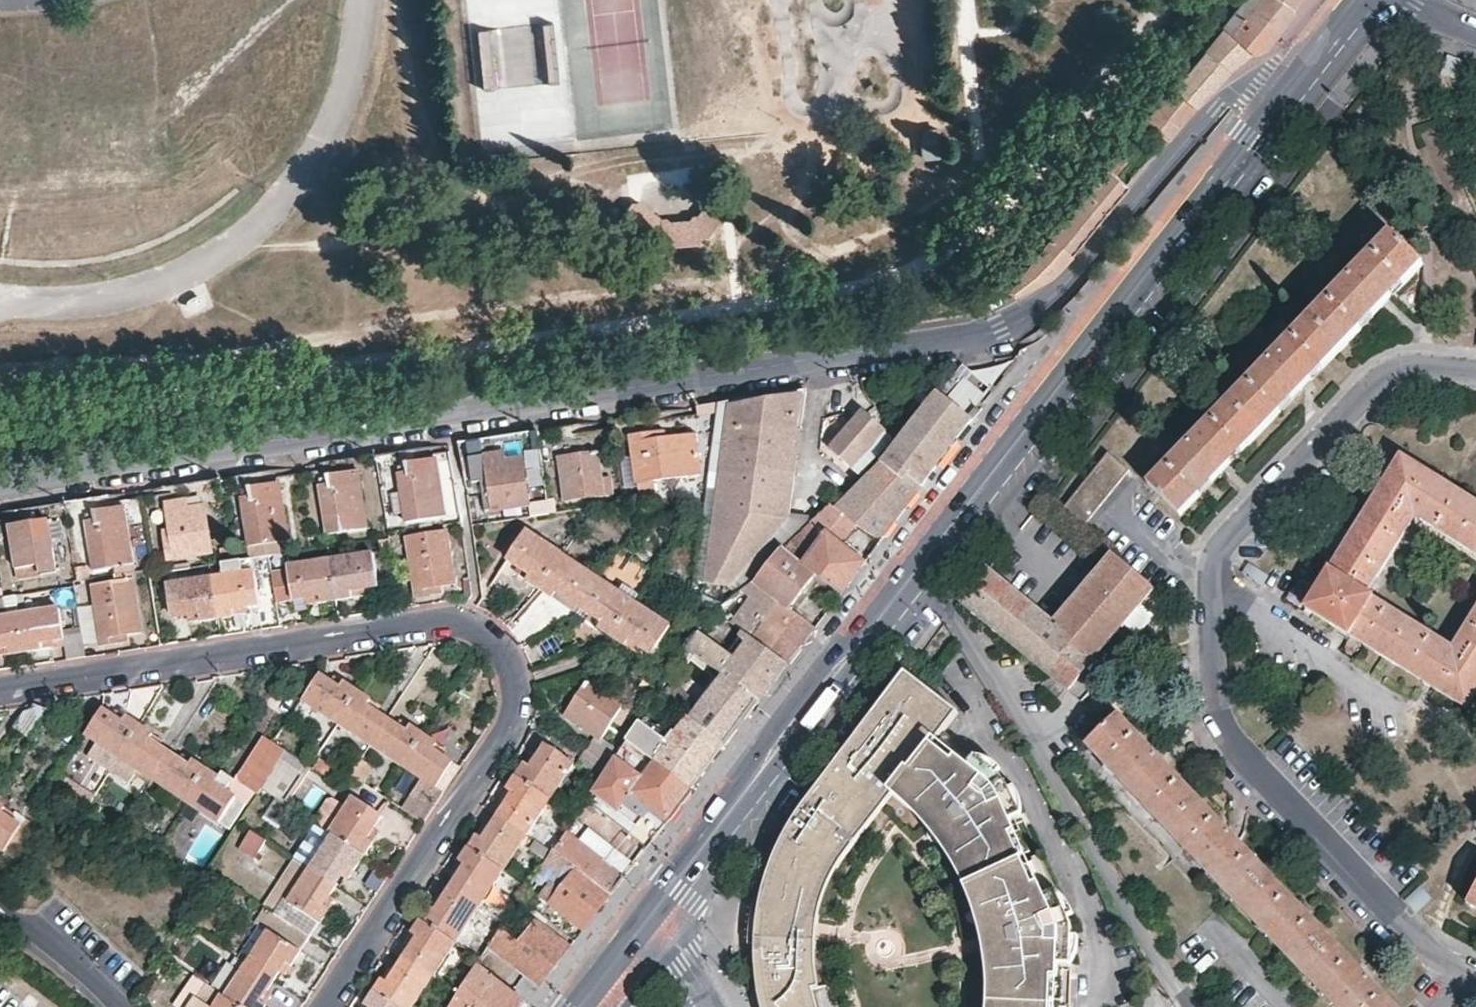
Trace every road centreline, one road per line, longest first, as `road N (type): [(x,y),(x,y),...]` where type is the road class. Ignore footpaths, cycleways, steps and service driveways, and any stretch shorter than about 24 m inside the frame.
road 1 (residential): [(0,485),(1002,328),(1067,281),(1221,111),(1259,80),(1312,69)]
road 2 (residential): [(321,1006),(511,727),(516,680),(492,640),(444,620),(0,688)]
road 3 (residential): [(1475,372),(1417,366),(1376,379),(1222,534),(1210,587),(1208,663),(1215,714),(1236,744),(1428,950),(1475,979)]
road 4 (secondary): [(1312,69),(908,585)]
road 5 (residential): [(1192,1006),(959,621),(908,585)]
road 6 (secondary): [(908,585),(653,913)]
road 7 (residential): [(118,1006),(0,901)]

